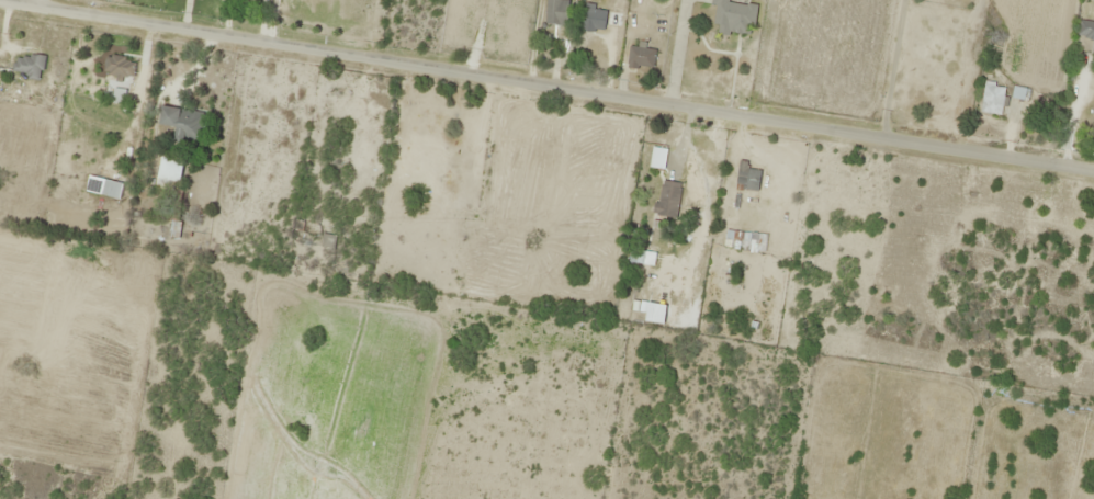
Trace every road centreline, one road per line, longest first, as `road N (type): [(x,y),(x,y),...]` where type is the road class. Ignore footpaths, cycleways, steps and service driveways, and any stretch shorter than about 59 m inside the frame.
road 1 (residential): [(1093,170),(0,1)]

